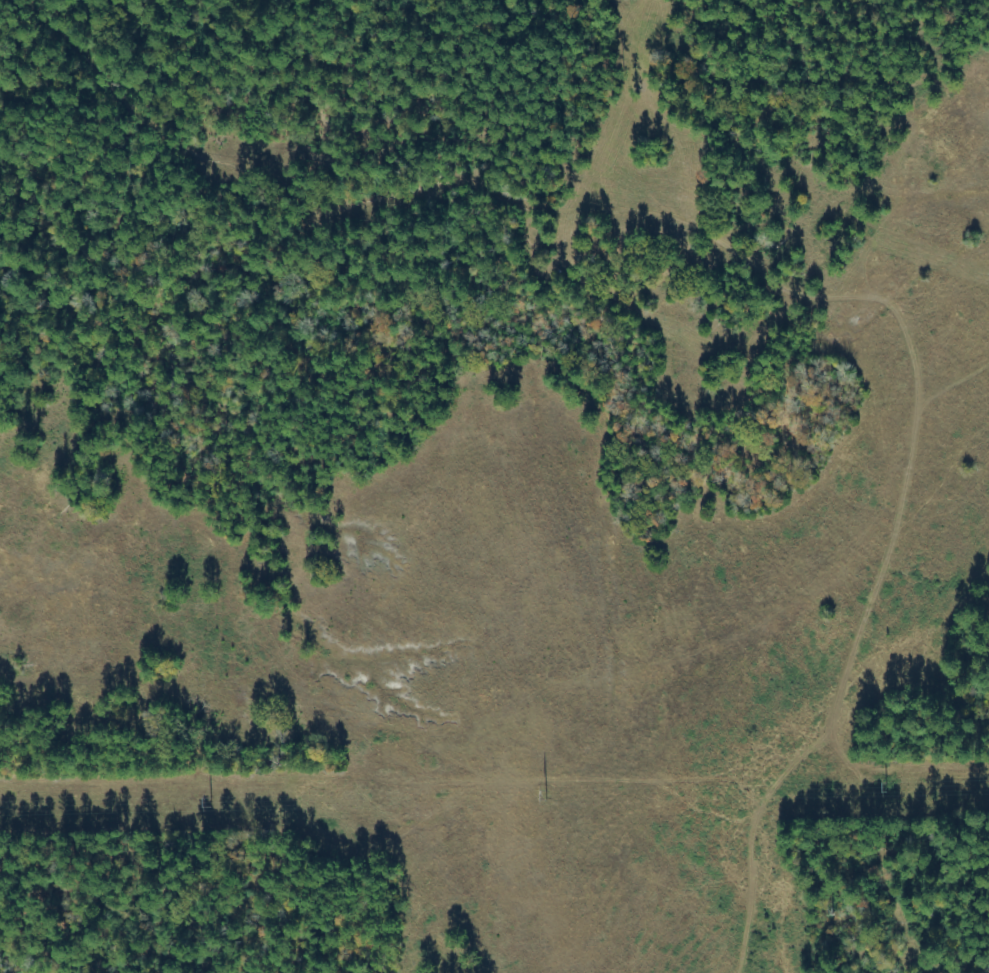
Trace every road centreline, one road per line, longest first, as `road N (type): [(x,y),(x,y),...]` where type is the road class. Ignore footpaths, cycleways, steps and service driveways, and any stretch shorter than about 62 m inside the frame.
road 1 (track): [(988,772),(906,771),(837,755),(829,736),(830,706),(897,530),(917,392),(915,354),(883,299),(790,294),(722,240),(637,209),(542,208),(465,186),(334,208),(163,142),(83,56),(44,28)]

